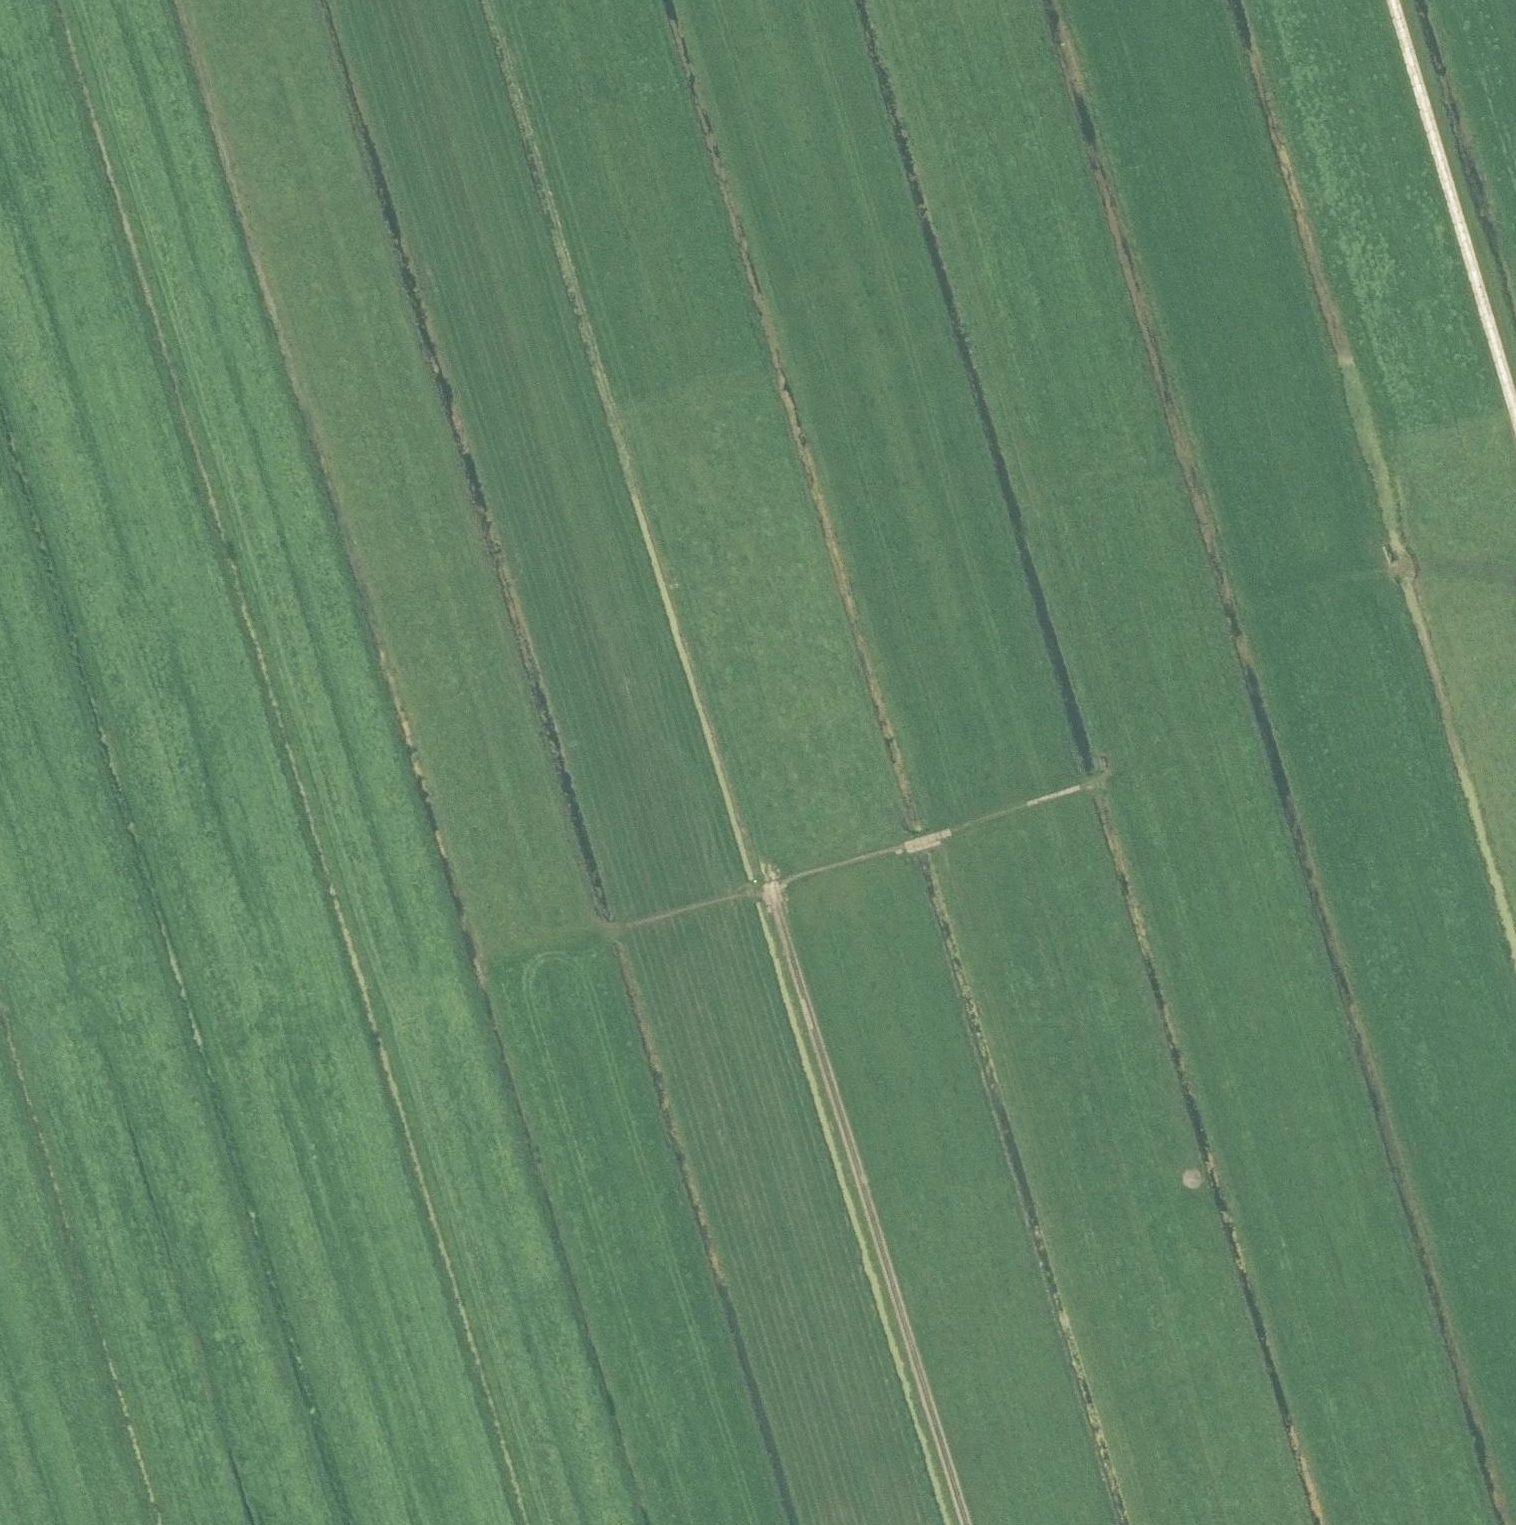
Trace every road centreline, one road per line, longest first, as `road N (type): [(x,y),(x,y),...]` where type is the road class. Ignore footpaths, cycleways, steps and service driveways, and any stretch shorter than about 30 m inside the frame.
road 1 (track): [(1515,414),(1392,0)]

